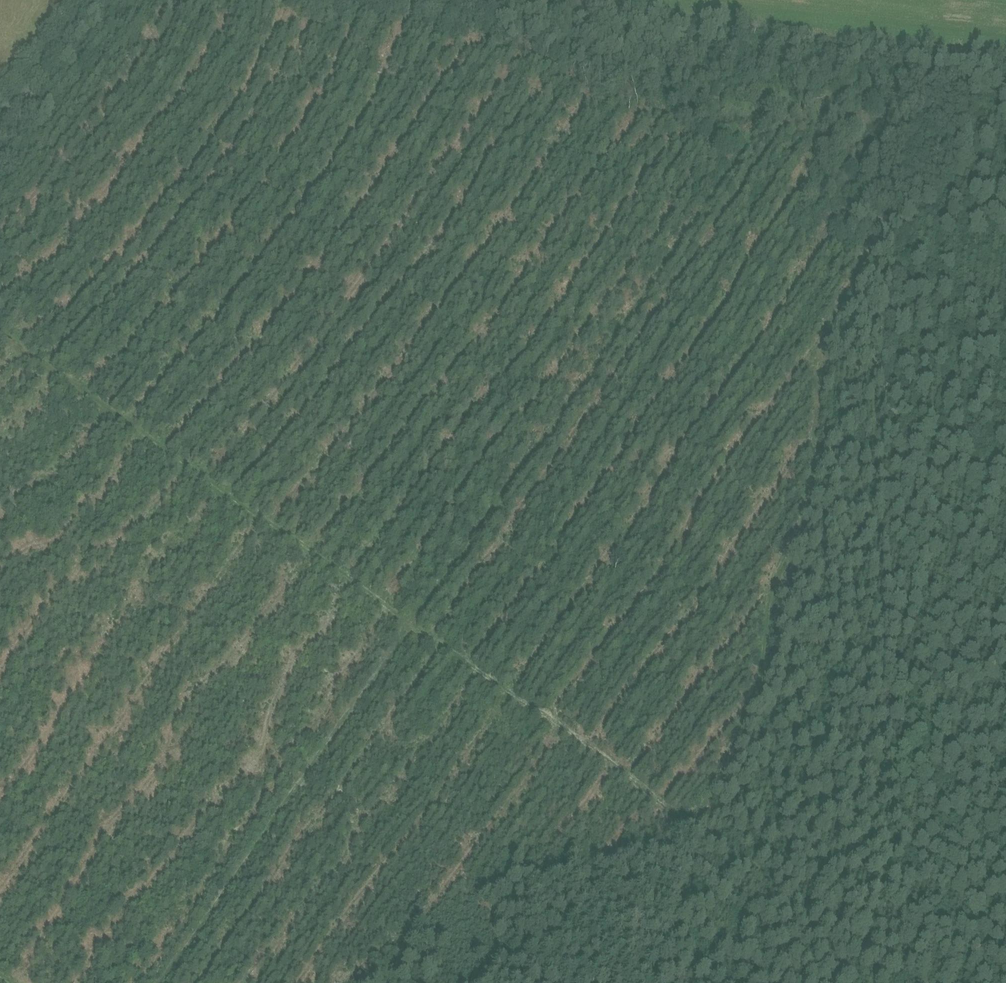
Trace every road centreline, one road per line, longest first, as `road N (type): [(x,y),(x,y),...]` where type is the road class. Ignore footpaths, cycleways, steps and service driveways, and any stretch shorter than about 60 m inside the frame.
road 1 (residential): [(0,129),(95,0)]

